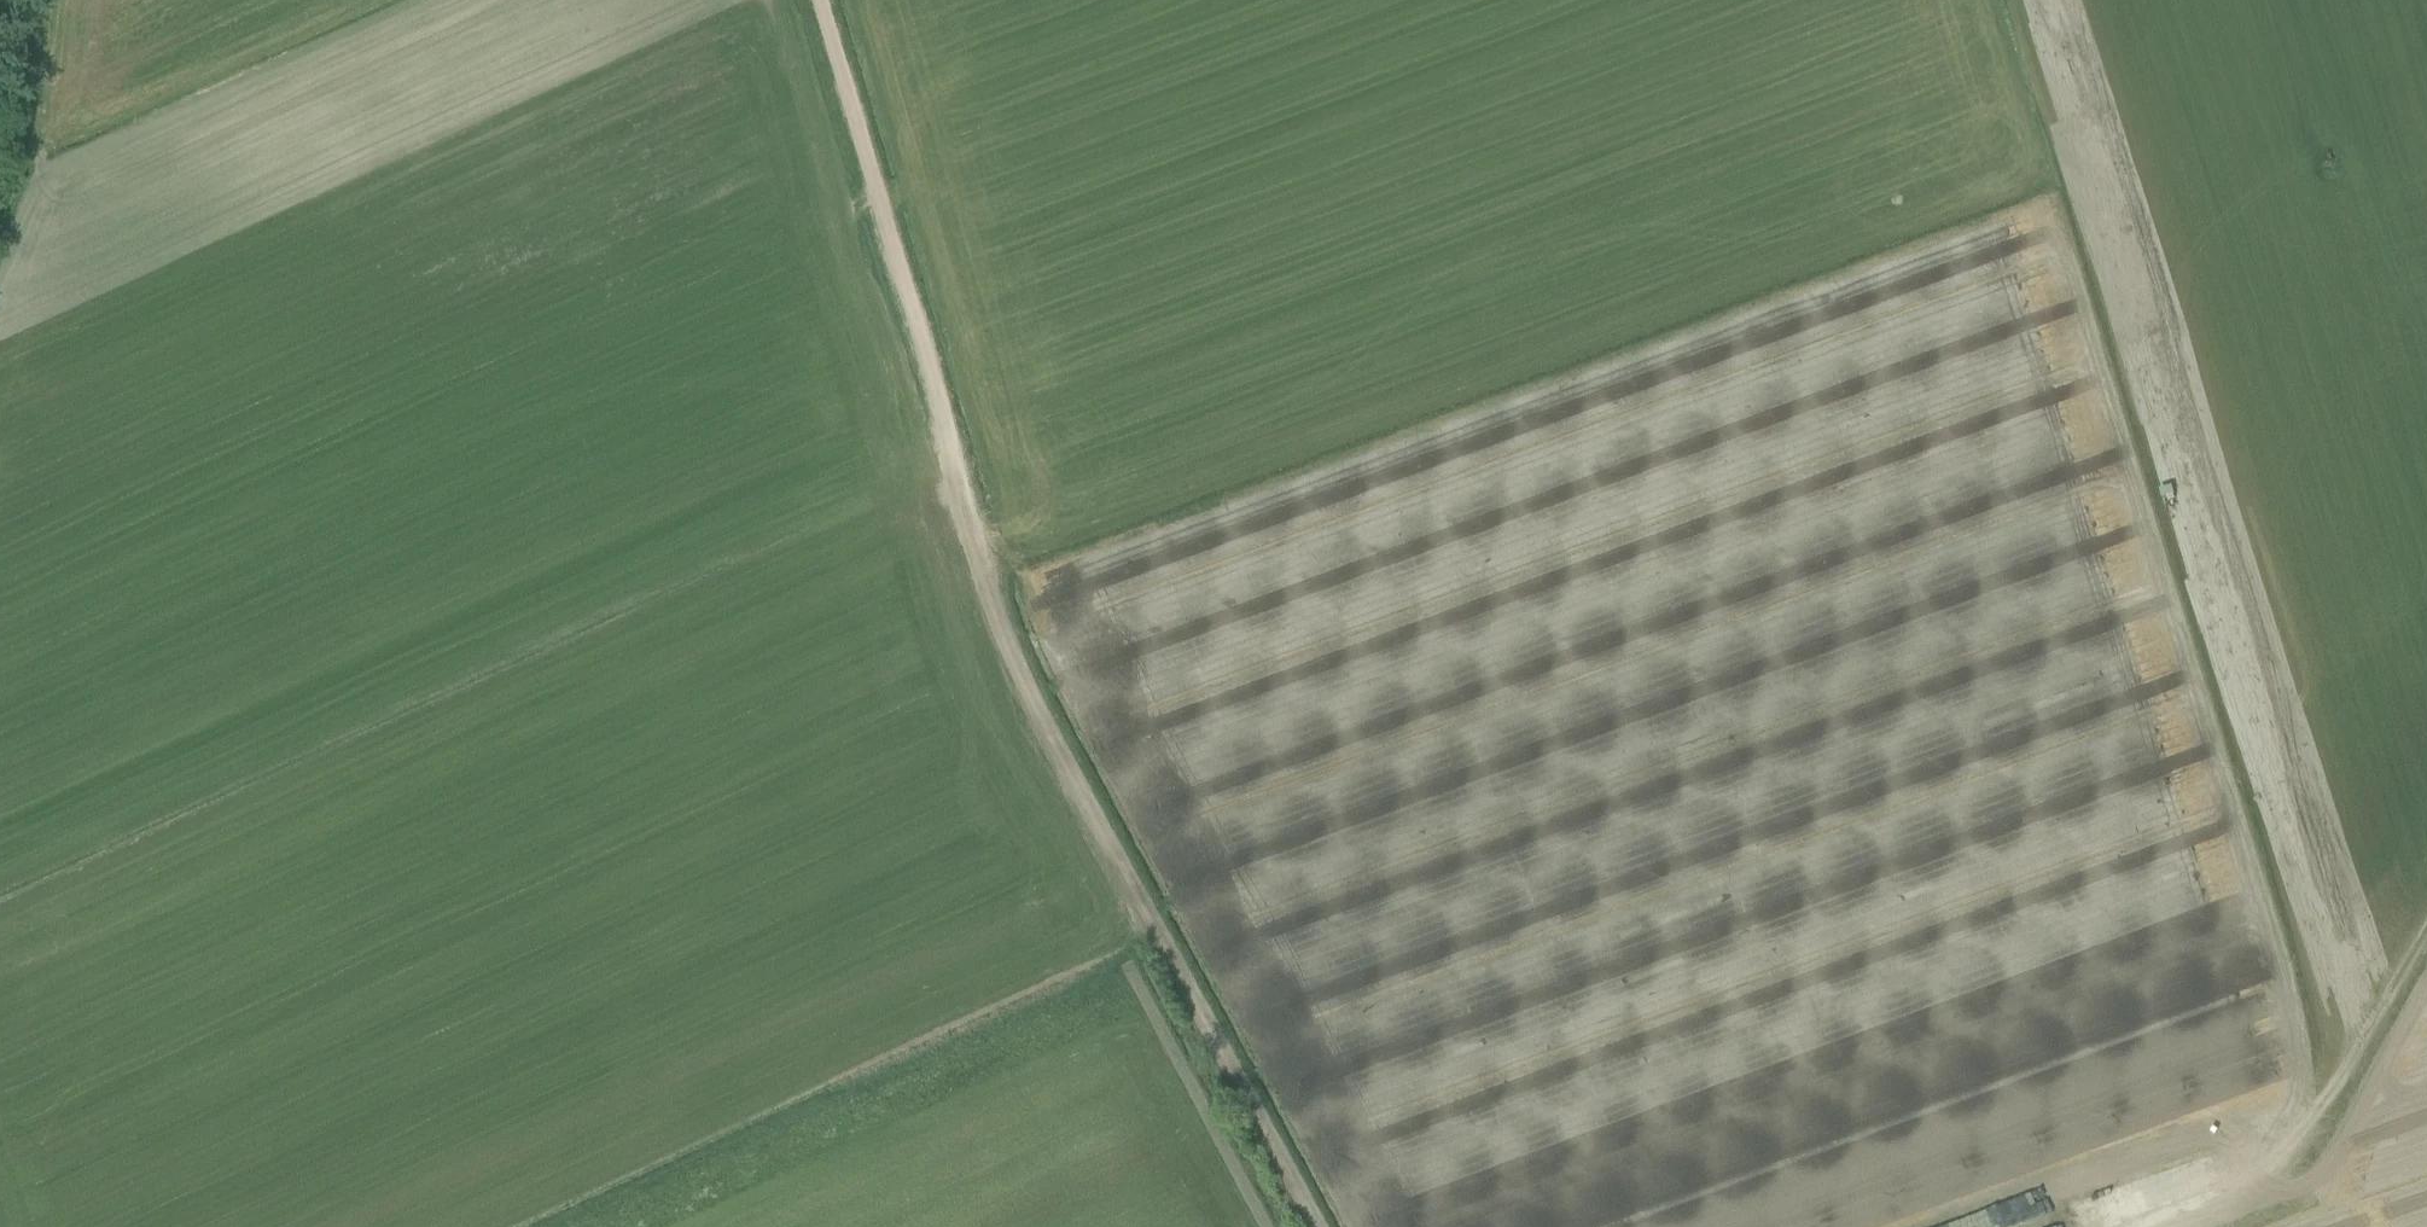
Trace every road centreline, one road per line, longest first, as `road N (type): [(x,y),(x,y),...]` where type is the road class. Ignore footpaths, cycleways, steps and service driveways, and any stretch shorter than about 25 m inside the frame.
road 1 (track): [(1309,1226),(1035,709),(1003,630),(810,0)]
road 2 (track): [(2426,913),(2268,1181),(2243,1207),(2189,1226)]

